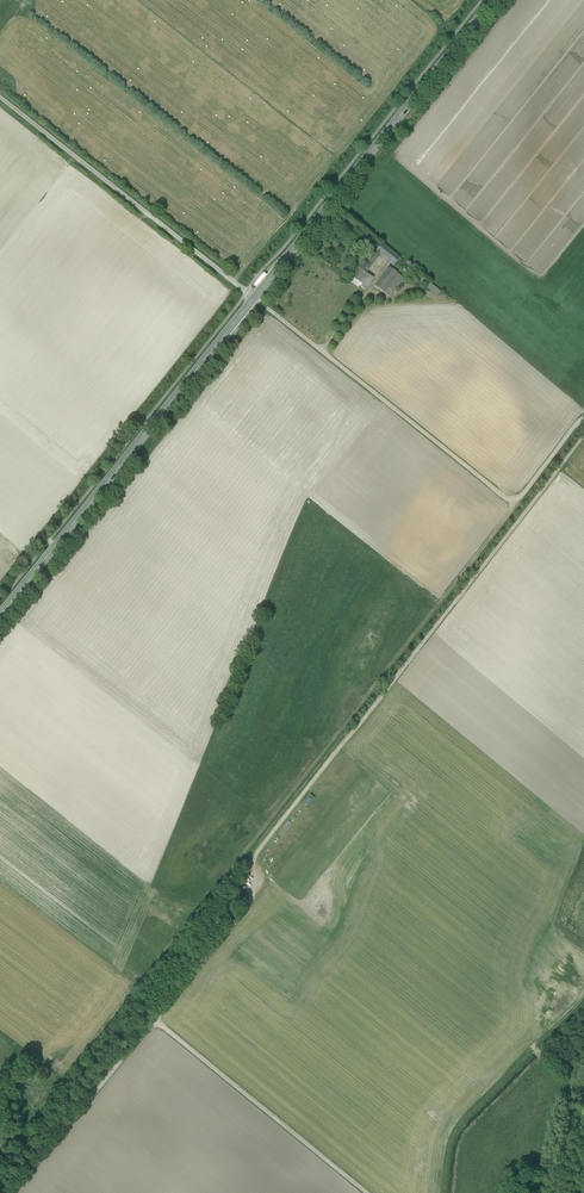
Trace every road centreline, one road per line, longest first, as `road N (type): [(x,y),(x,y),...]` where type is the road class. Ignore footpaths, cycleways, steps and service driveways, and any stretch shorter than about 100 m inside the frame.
road 1 (primary): [(0,616),(492,0)]
road 2 (track): [(154,1021),(252,902),(253,858),(583,435)]
road 3 (track): [(366,1192),(154,1021),(14,1192)]
road 4 (track): [(253,858),(244,851),(517,502)]
road 5 (track): [(254,298),(517,502),(583,419)]
road 6 (track): [(254,298),(0,98)]
road 7 (track): [(442,1192),(453,1129),(583,997)]

